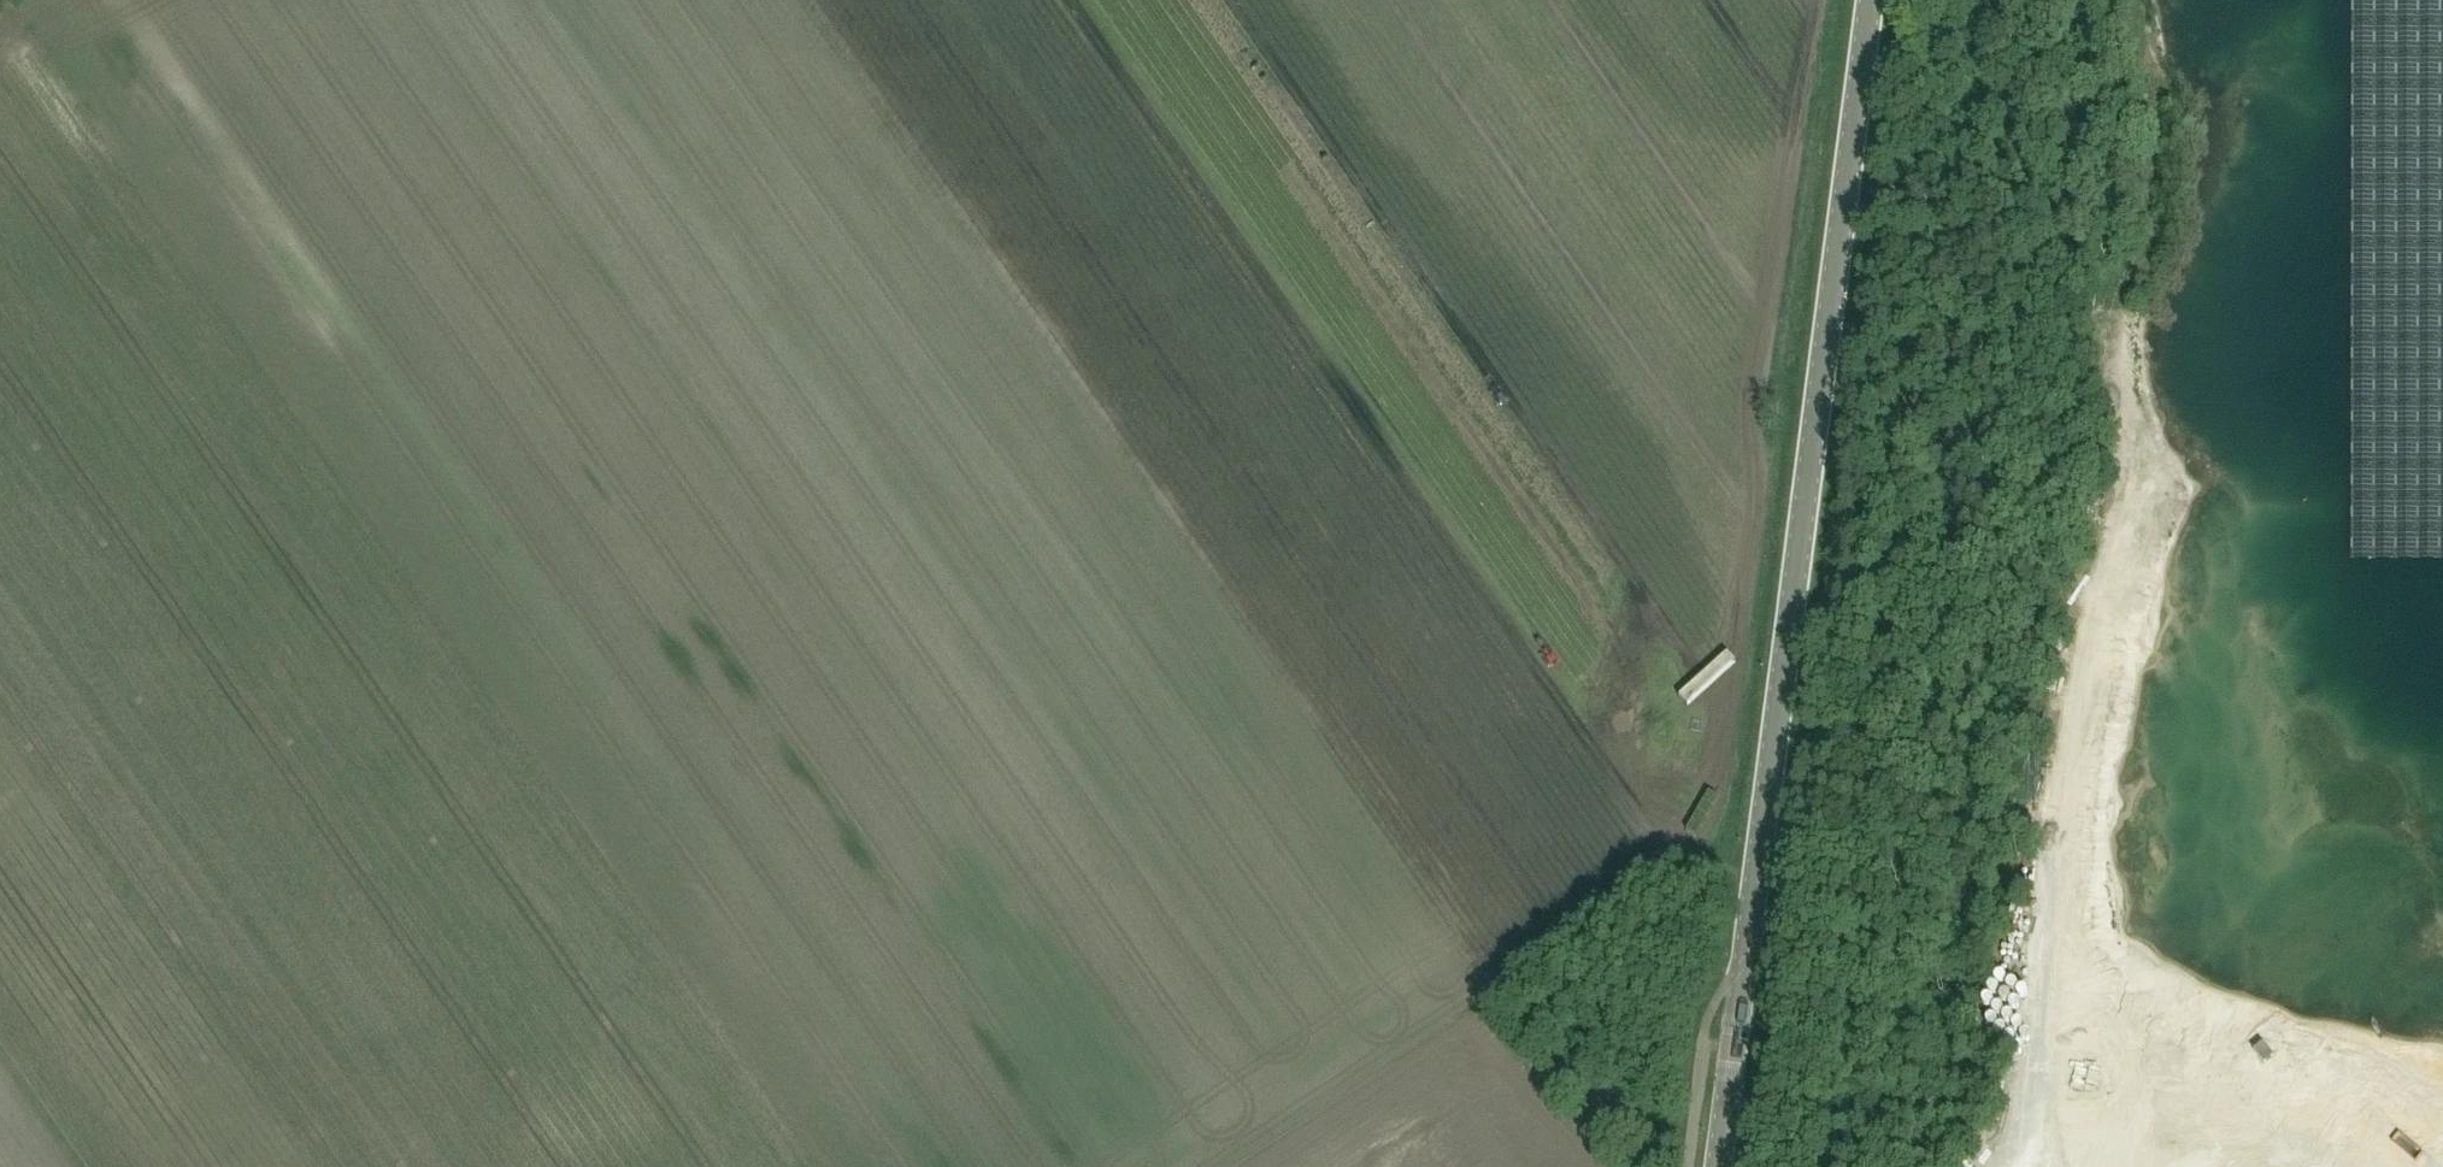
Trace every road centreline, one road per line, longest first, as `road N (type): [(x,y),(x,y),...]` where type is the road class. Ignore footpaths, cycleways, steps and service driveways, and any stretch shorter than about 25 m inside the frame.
road 1 (tertiary): [(1721,1166),(1873,0)]
road 2 (track): [(2027,1166),(2067,744),(2103,601),(2129,582),(2166,591),(2280,811)]

